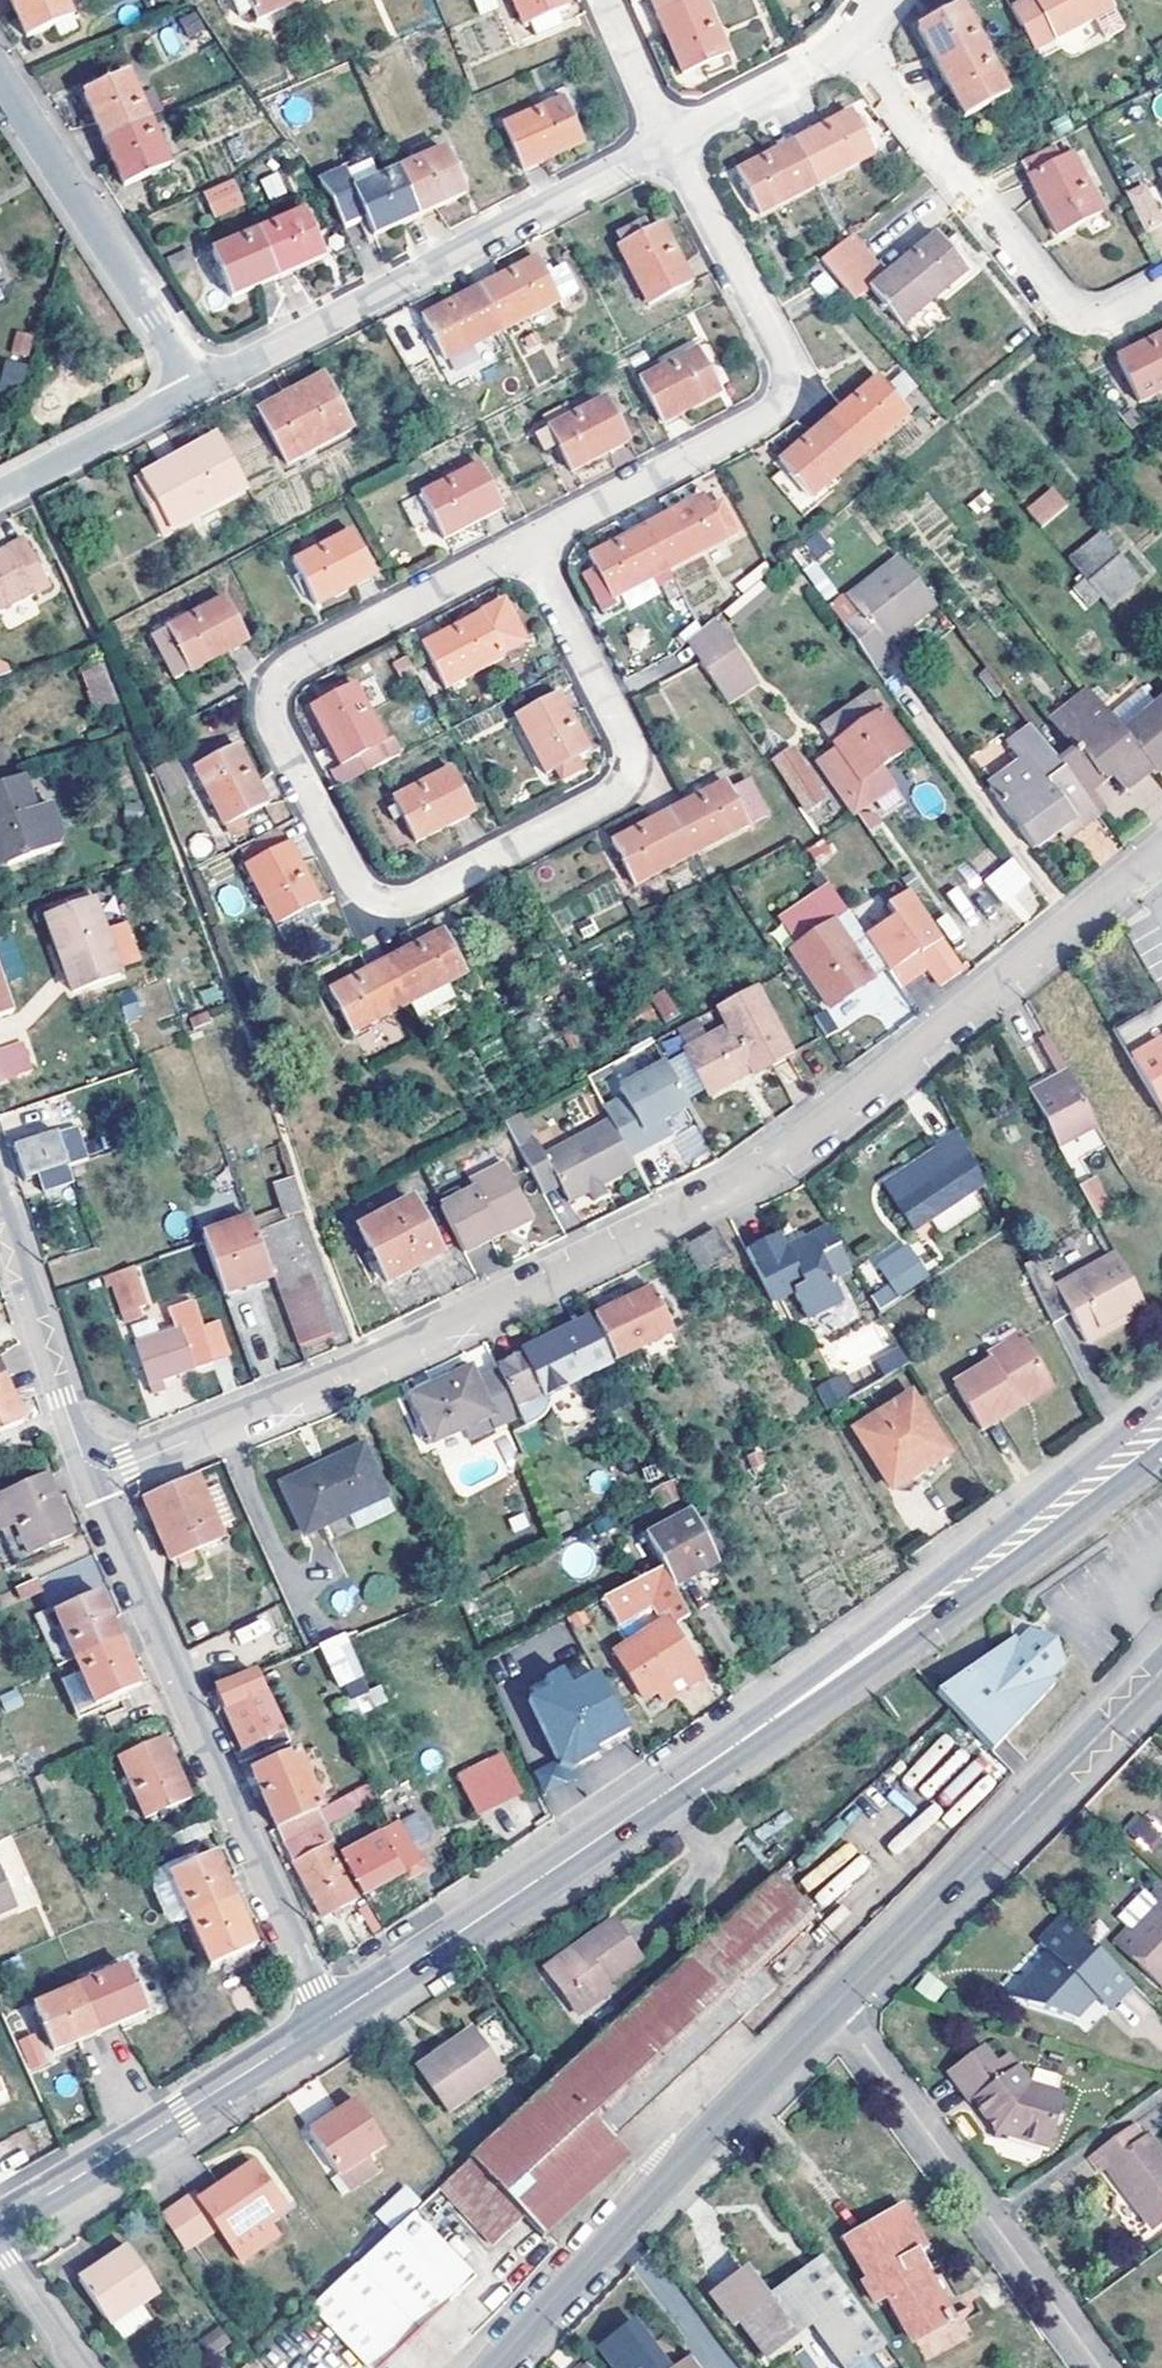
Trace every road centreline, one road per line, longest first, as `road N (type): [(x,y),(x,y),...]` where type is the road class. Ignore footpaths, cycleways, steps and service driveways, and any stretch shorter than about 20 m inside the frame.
road 1 (residential): [(1161,855),(733,1188),(364,1364),(87,1482)]
road 2 (residential): [(530,546),(283,673),(274,719),(359,893),(392,908),(613,797),(625,782),(624,742)]
road 3 (residential): [(330,2020),(87,1482)]
road 4 (residential): [(680,143),(782,356),(781,400),(771,416),(530,546)]
road 5 (secondary): [(781,1715),(330,2020)]
road 6 (residential): [(680,143),(199,391)]
road 7 (secondary): [(1161,1390),(781,1715)]
road 8 (tertiary): [(490,2367),(836,2008)]
road 9 (tertiary): [(836,2008),(1161,1671)]
road 10 (secondary): [(781,1715),(922,1628),(1161,1456)]
road 11 (residential): [(836,2008),(1102,2367)]
road 12 (residential): [(852,53),(1060,310),(1102,322),(1161,291)]
road 13 (secondary): [(330,2020),(0,2223)]
road 14 (residential): [(199,391),(0,82)]
road 15 (residential): [(87,1482),(0,1210)]
road 16 (residential): [(199,391),(0,497)]
road 17 (residential): [(624,742),(530,546)]
road 18 (residential): [(852,53),(680,143)]
road 19 (residential): [(615,0),(680,143)]
road 20 (residential): [(0,2246),(85,2367)]

